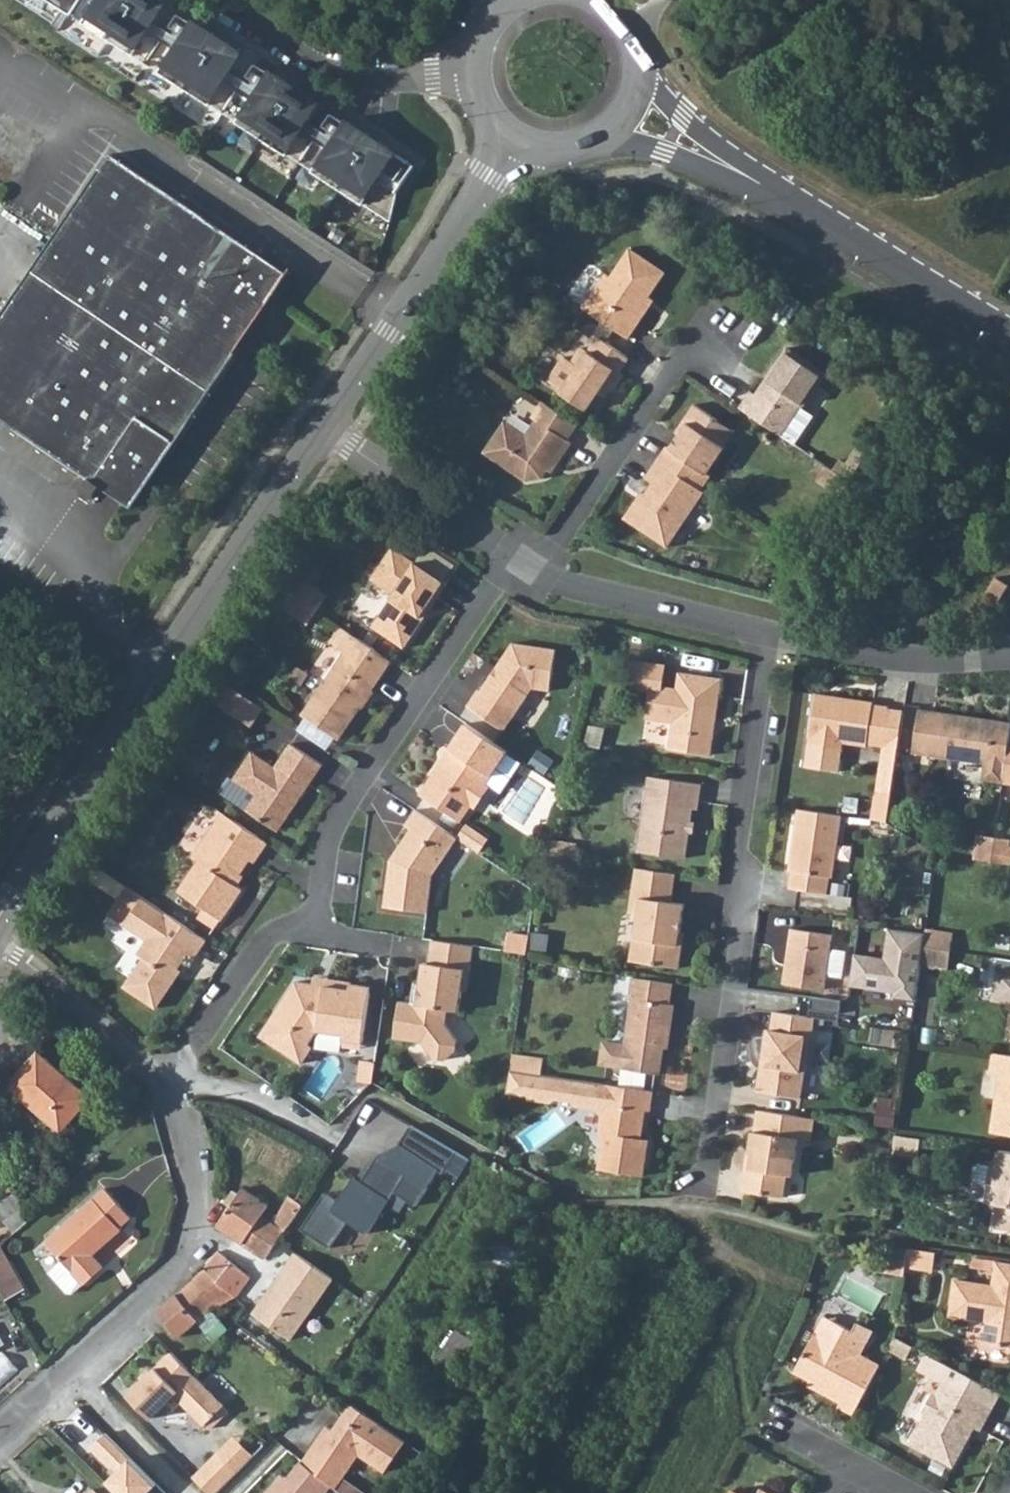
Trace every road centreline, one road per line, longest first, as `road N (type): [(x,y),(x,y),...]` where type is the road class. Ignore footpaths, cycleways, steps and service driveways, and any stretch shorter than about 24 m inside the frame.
road 1 (tertiary): [(0,916),(172,649),(326,431)]
road 2 (residential): [(699,1185),(772,638)]
road 3 (residential): [(523,566),(489,595),(329,828),(309,931)]
road 4 (residential): [(0,1432),(142,1304),(182,1252),(193,1171),(163,1087)]
road 5 (tertiary): [(326,431),(515,142)]
road 6 (residential): [(719,351),(669,370),(554,547),(523,566)]
road 7 (residential): [(476,69),(354,76),(220,0)]
road 8 (residential): [(772,638),(523,566)]
road 9 (tertiary): [(798,206),(1009,333)]
road 10 (tertiary): [(567,151),(663,154),(798,206)]
road 11 (residential): [(523,566),(326,431)]
road 12 (residential): [(1009,658),(868,655),(772,638)]
road 13 (residential): [(309,931),(284,929),(264,941),(163,1087)]
road 14 (tertiary): [(798,206),(684,118),(631,62)]
road 15 (residential): [(163,1087),(0,943)]
road 16 (residential): [(791,1427),(903,1492)]
road 17 (tertiary): [(567,151),(592,142),(626,108),(631,62)]

